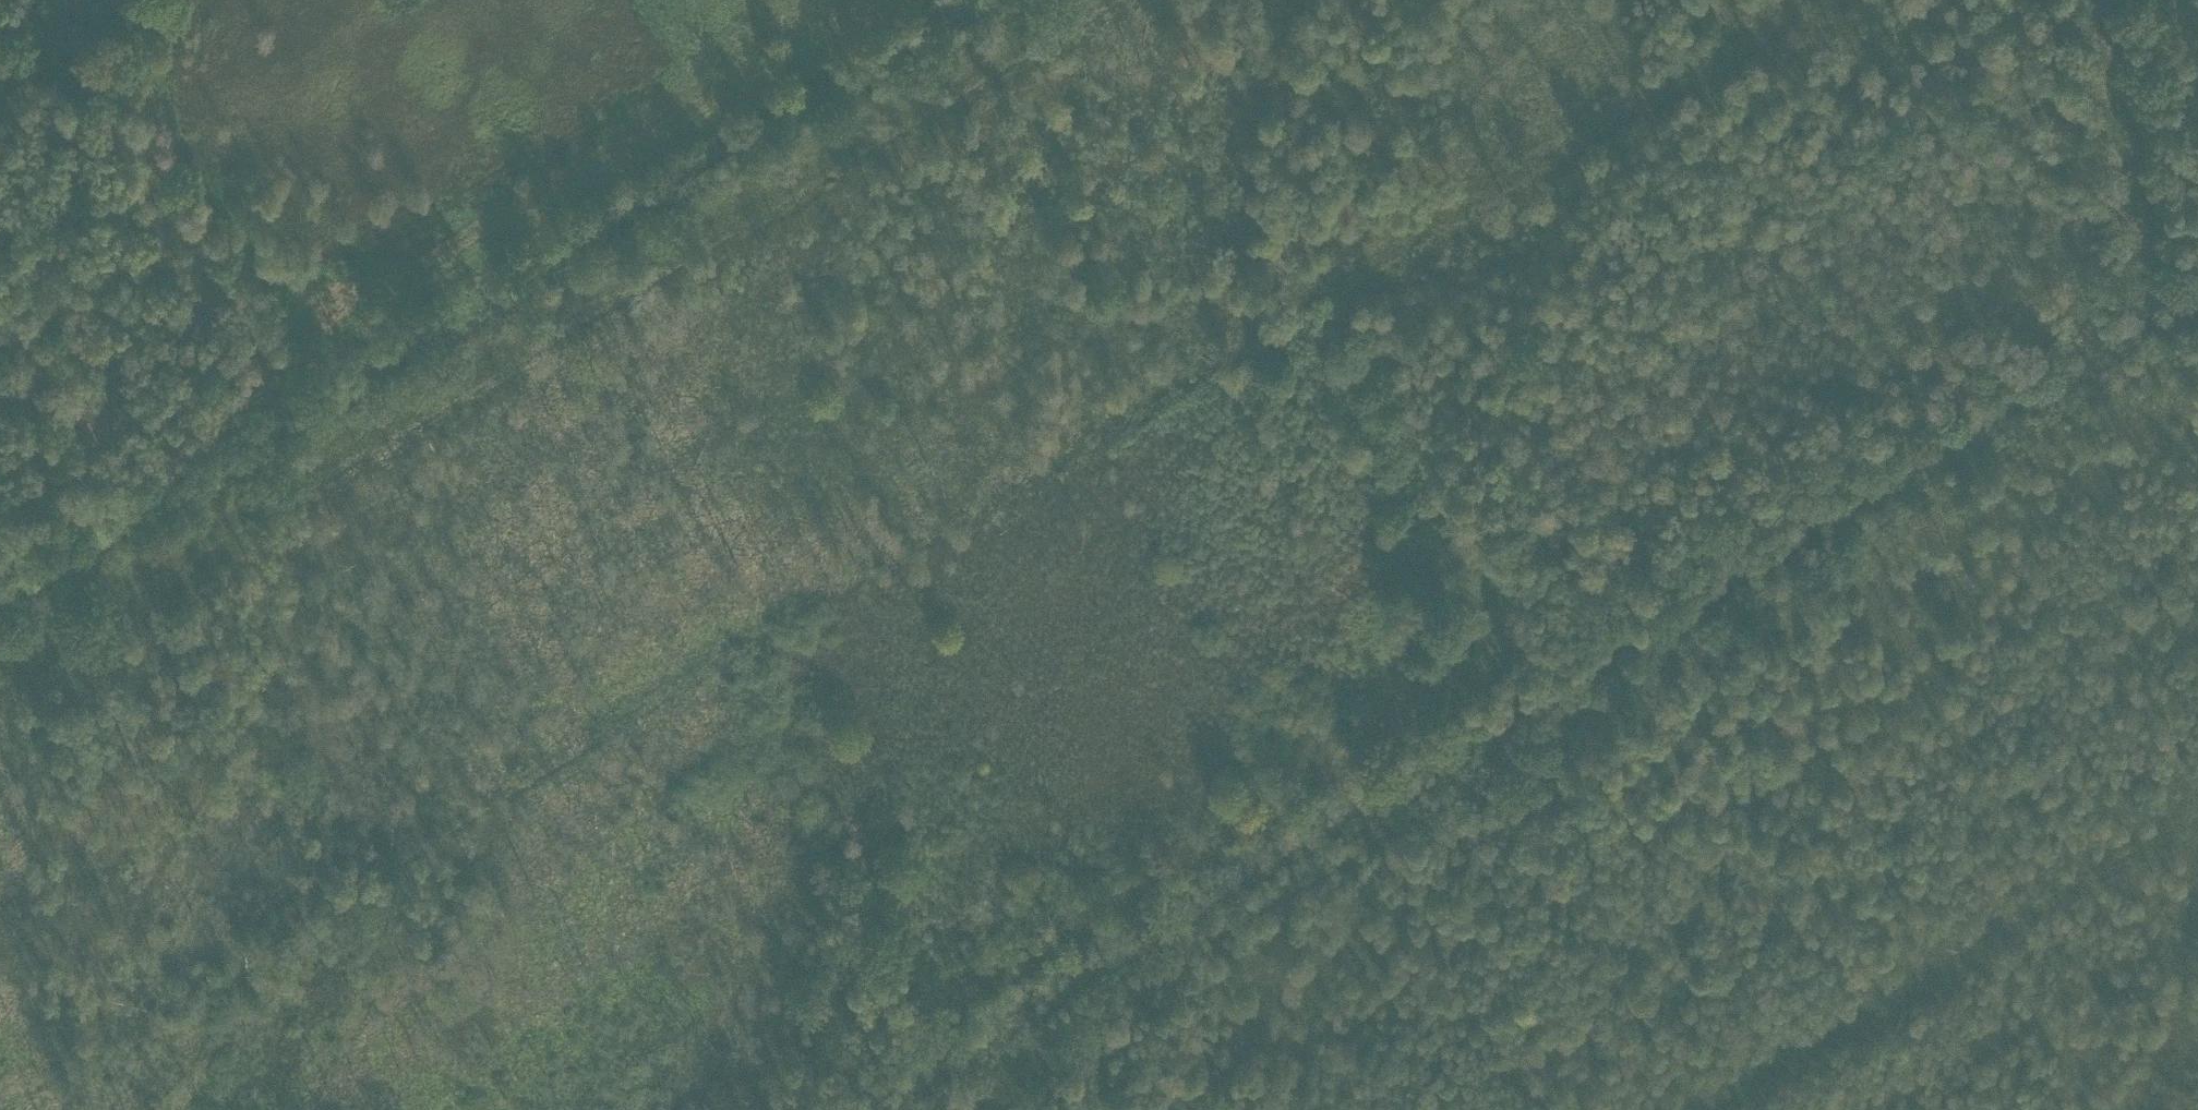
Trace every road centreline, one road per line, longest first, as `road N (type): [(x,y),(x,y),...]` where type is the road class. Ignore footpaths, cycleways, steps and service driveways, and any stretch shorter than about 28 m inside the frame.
road 1 (track): [(920,0),(0,557)]
road 2 (track): [(2123,0),(2197,134)]

